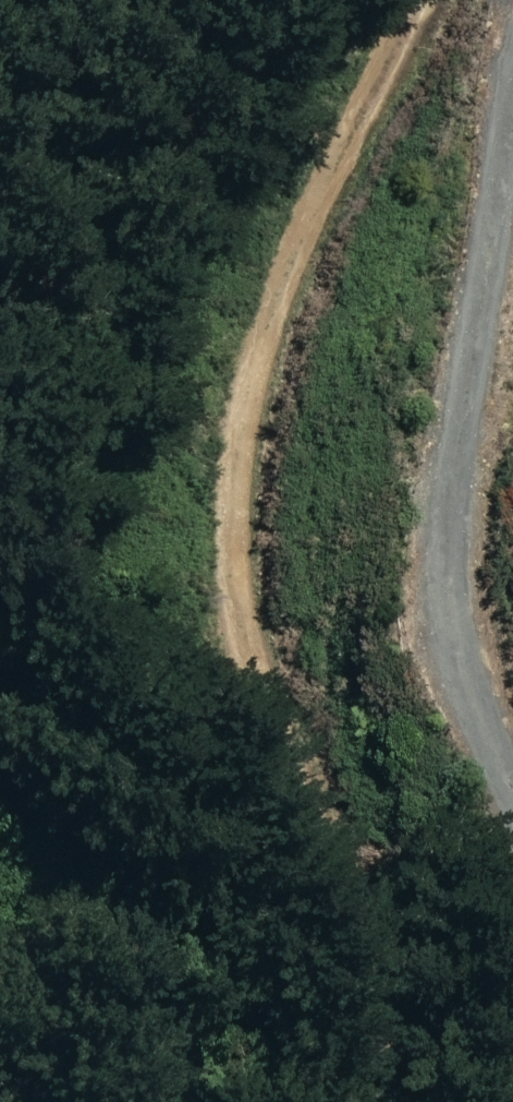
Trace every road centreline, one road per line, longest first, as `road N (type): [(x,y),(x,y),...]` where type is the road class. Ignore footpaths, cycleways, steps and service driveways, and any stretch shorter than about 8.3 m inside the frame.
road 1 (track): [(365,1101),(359,945),(295,762),(251,604),(240,465),(252,382),(277,301),(427,0)]
road 2 (track): [(512,124),(450,484),(459,630),(475,696),(512,781)]

